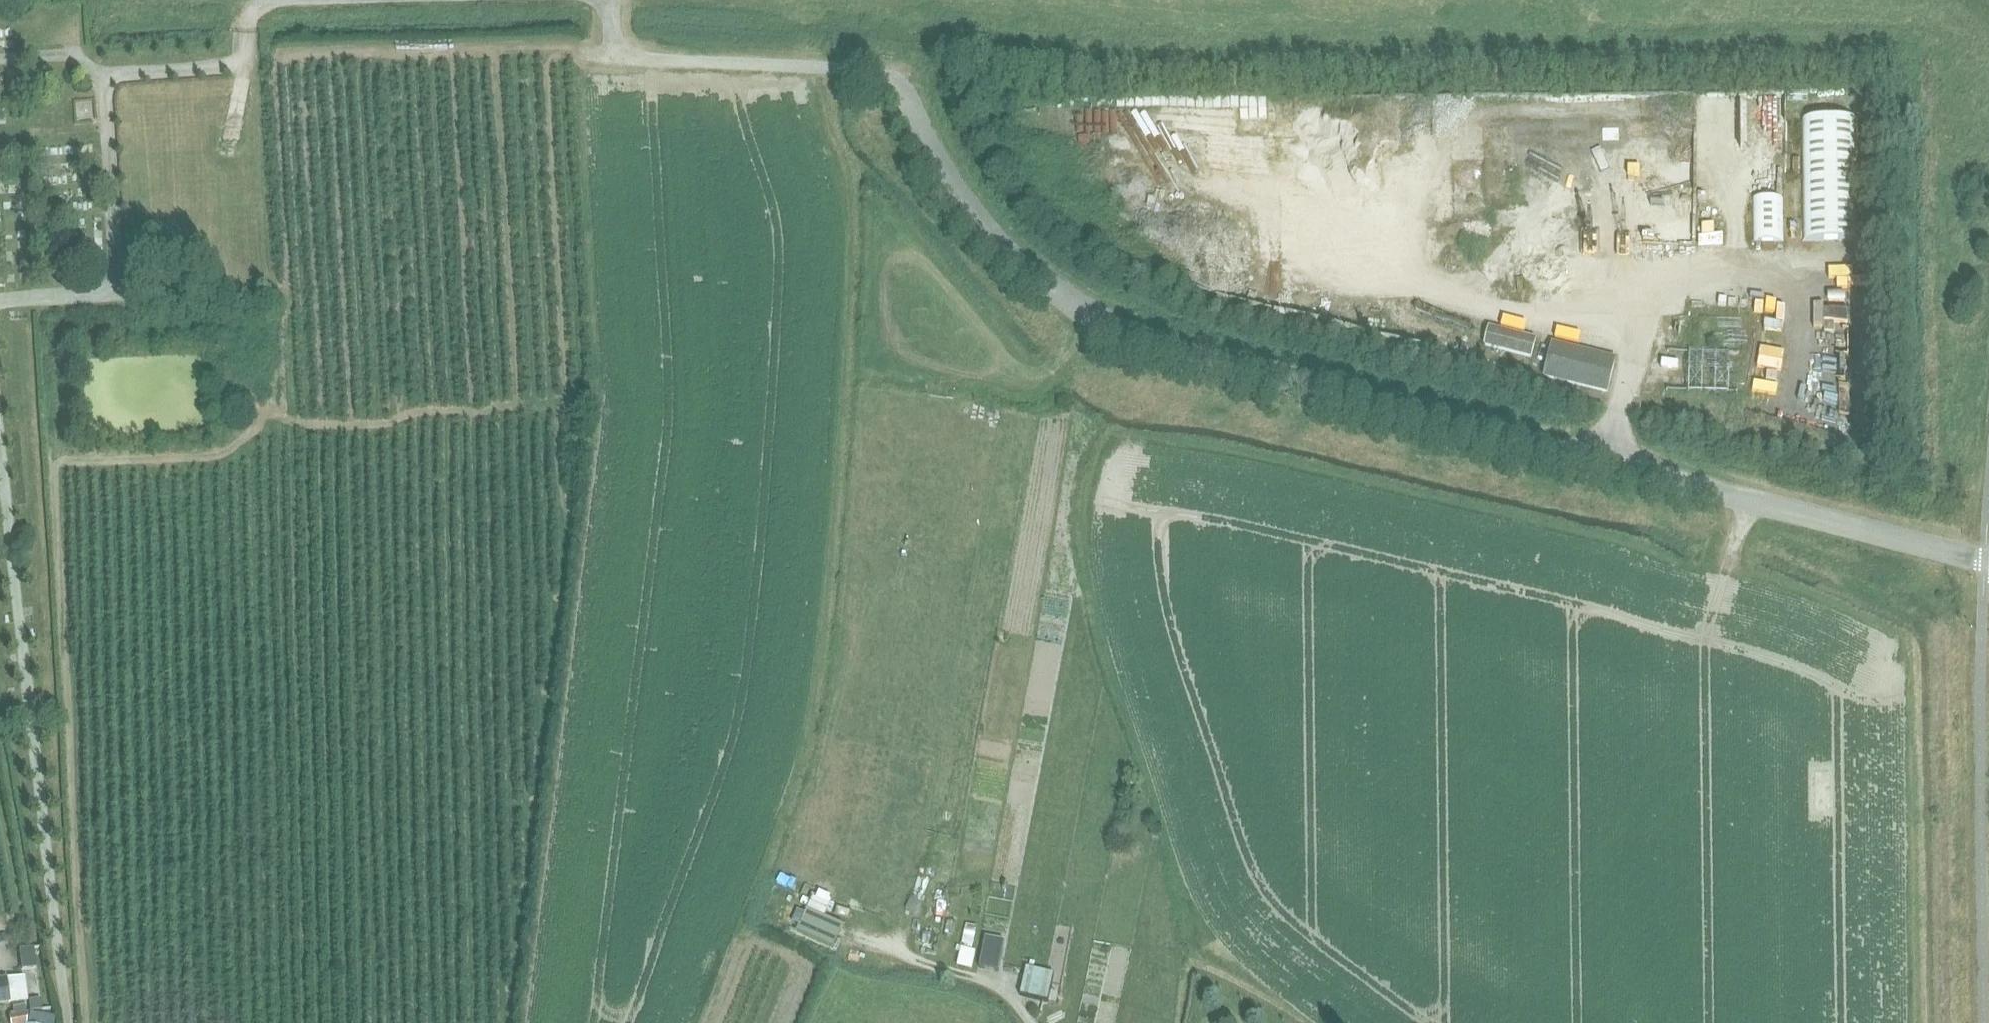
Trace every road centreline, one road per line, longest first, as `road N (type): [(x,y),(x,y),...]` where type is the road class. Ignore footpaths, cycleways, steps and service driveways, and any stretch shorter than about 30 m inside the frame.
road 1 (residential): [(1028,1022),(1002,991),(859,945)]

